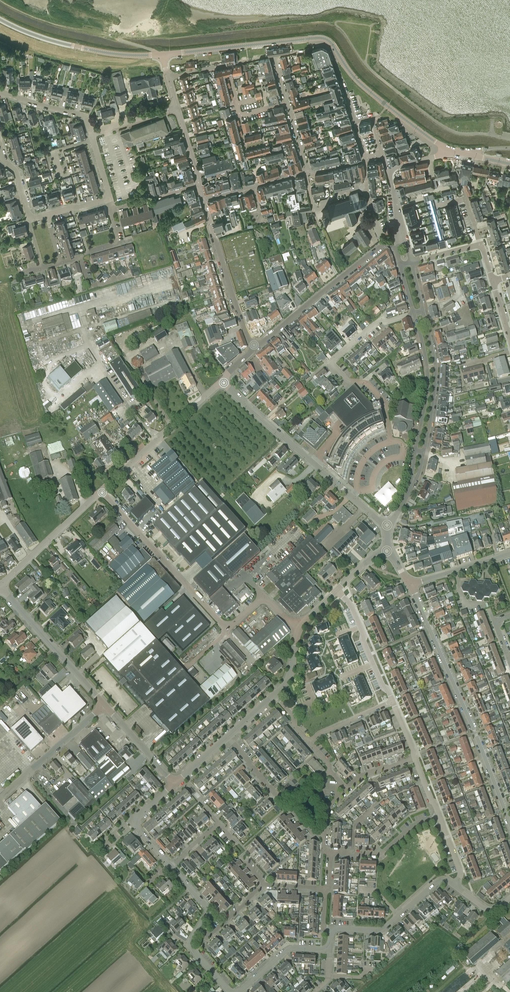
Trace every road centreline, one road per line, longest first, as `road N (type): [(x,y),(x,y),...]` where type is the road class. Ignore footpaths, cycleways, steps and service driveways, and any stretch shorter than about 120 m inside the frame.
road 1 (tertiary): [(509,824),(410,586)]
road 2 (residential): [(388,529),(222,382)]
road 3 (residential): [(413,313),(379,321),(331,361),(385,404),(390,442)]
road 4 (unclassified): [(228,629),(102,492)]
road 5 (tertiary): [(412,485),(435,382),(423,311)]
road 6 (tertiary): [(334,48),(318,38),(162,55)]
road 7 (tertiary): [(413,313),(428,389),(412,485)]
road 8 (tertiary): [(162,55),(78,47),(0,19)]
road 9 (tertiary): [(256,347),(386,244)]
road 10 (tertiary): [(102,492),(222,382)]
road 11 (unclassified): [(105,707),(0,586)]
road 12 (residential): [(256,347),(204,200)]
road 13 (tertiary): [(446,148),(363,86),(334,48)]
road 14 (residential): [(331,928),(382,930),(444,879),(456,886)]
road 15 (tertiary): [(0,586),(102,492)]
road 16 (residential): [(331,853),(381,856),(440,817)]

